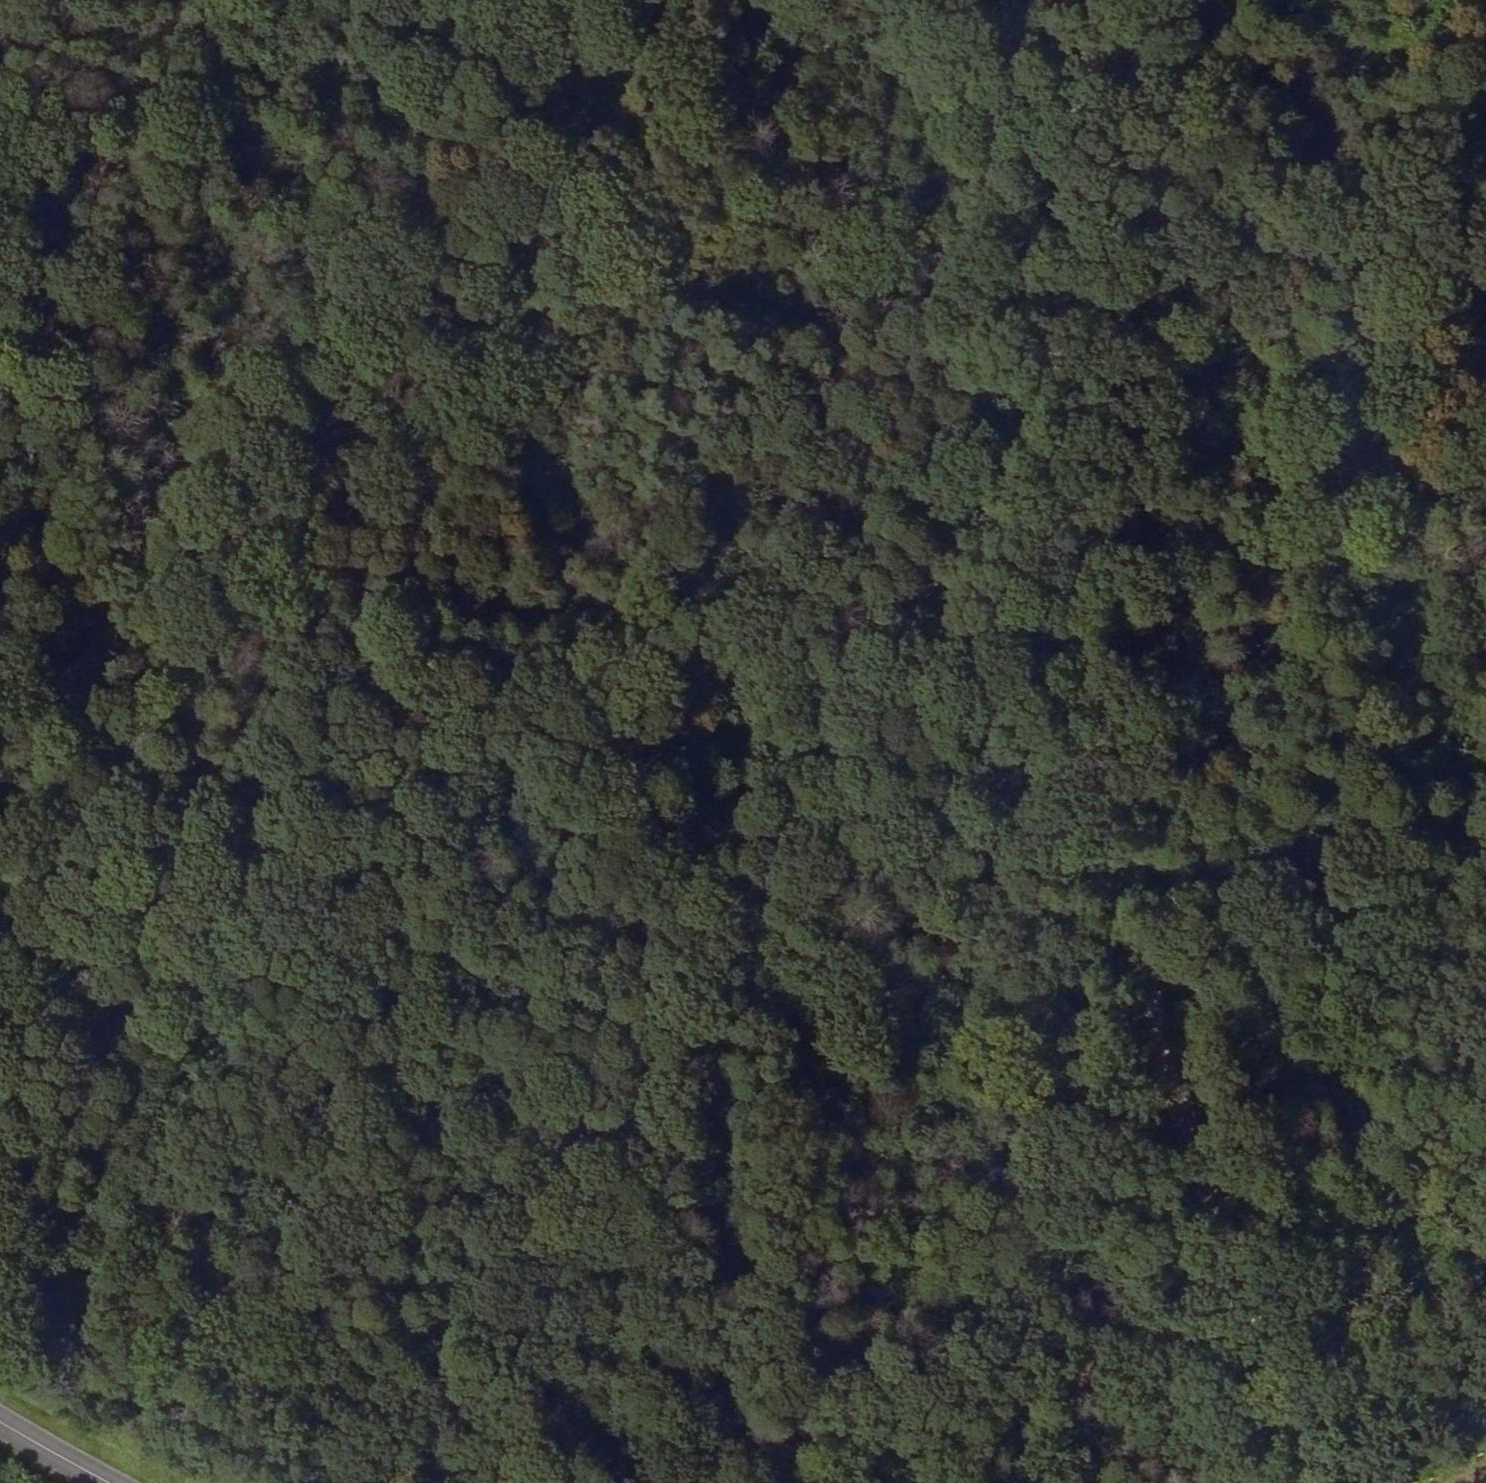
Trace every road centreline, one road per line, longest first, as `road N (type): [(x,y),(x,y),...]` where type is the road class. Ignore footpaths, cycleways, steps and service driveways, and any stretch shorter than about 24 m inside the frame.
road 1 (track): [(1103,0),(1085,102),(1056,548),(1087,758),(1204,1166),(1360,1482)]
road 2 (secondary): [(0,1420),(115,1482)]

